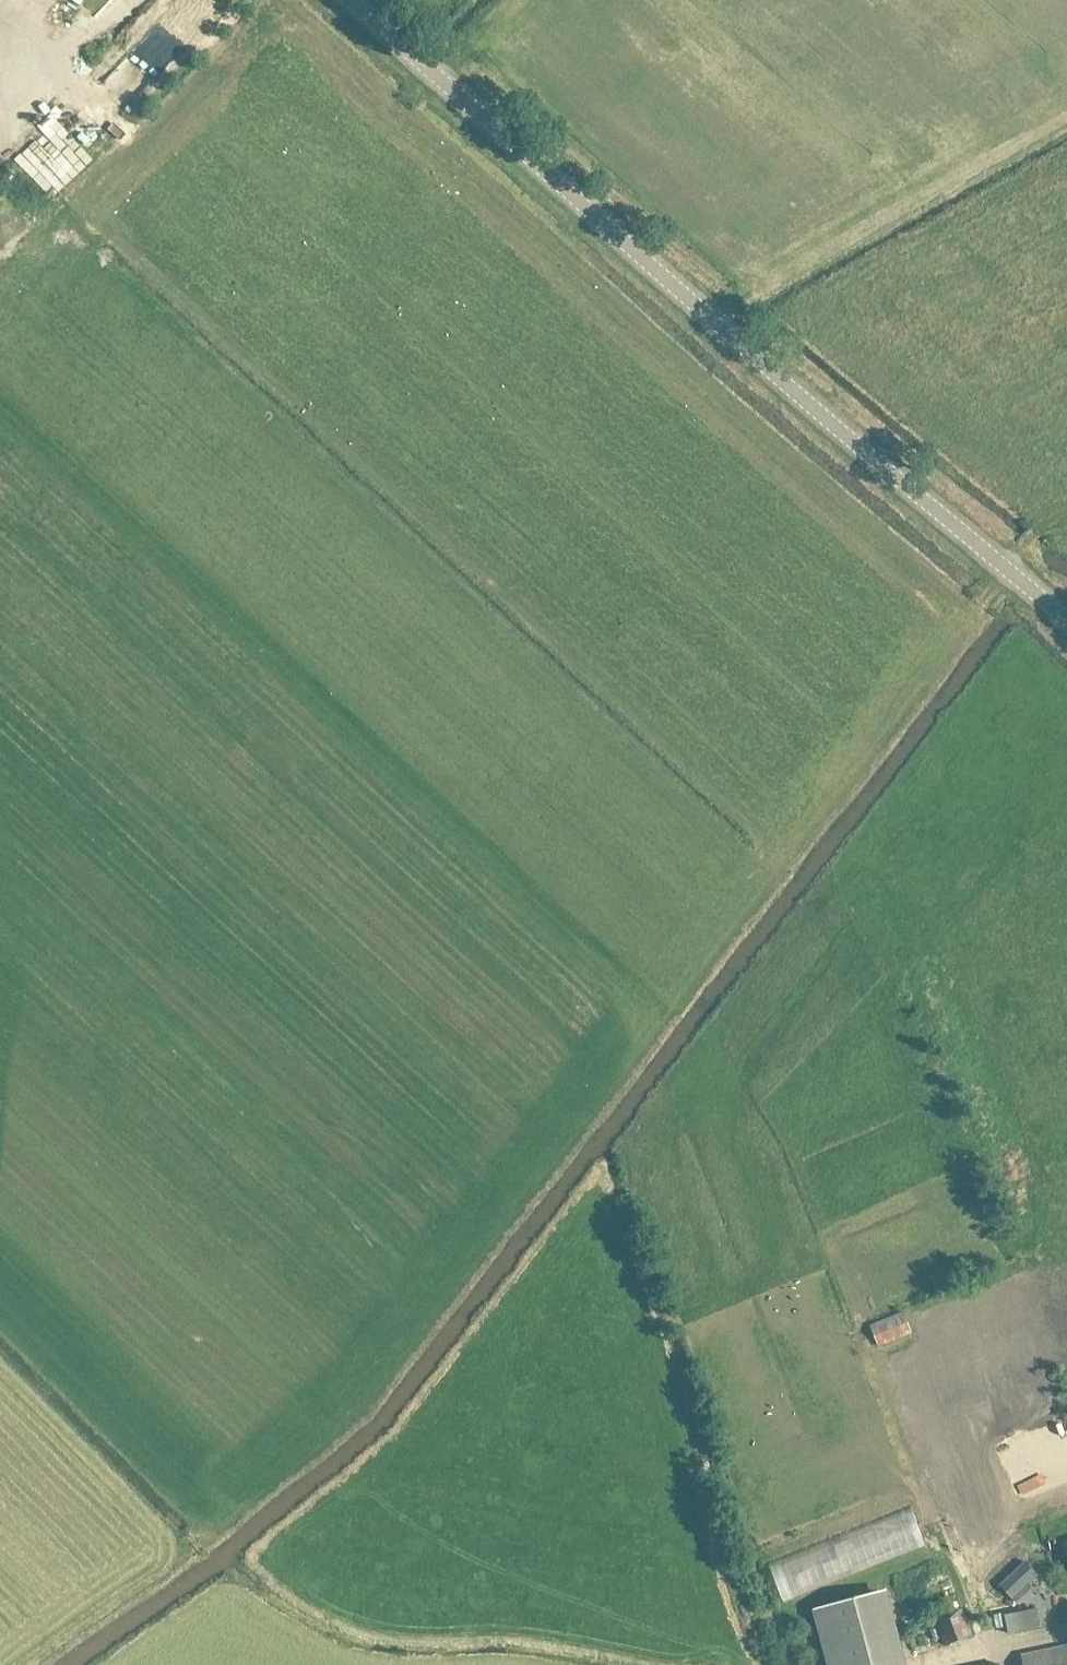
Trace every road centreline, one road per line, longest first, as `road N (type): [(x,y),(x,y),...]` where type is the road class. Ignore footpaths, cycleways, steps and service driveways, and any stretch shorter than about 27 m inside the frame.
road 1 (unclassified): [(1066,622),(351,0)]

